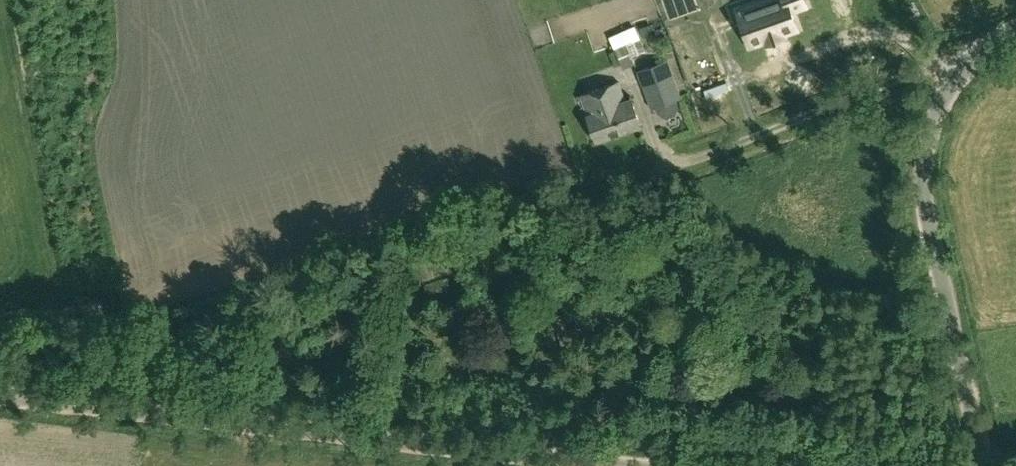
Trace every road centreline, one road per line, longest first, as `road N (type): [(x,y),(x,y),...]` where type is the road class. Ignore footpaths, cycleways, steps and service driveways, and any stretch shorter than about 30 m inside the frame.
road 1 (unclassified): [(635,465),(0,392)]
road 2 (unclassified): [(988,465),(927,187),(924,133),(940,85),(966,55),(1015,33)]

